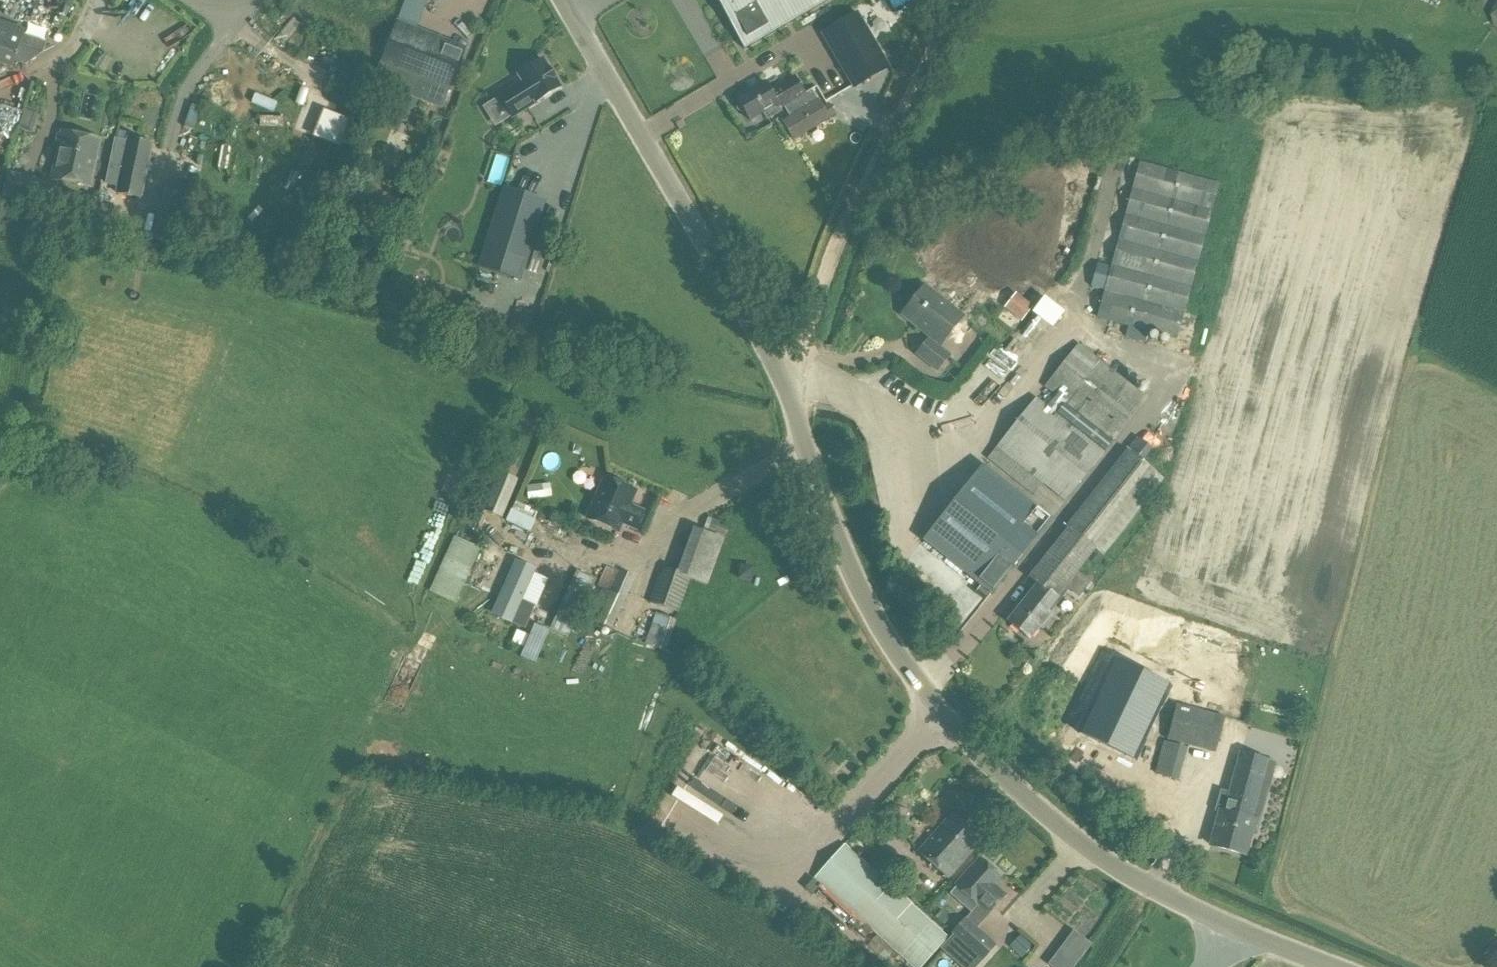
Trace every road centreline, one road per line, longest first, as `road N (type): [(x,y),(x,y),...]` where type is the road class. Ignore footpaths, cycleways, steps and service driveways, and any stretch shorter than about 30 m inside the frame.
road 1 (unclassified): [(1332,966),(1197,914),(1077,845),(923,689),(865,608),(780,376)]
road 2 (unclassified): [(780,376),(561,0)]
road 3 (residential): [(780,376),(810,353),(841,251),(961,0)]

